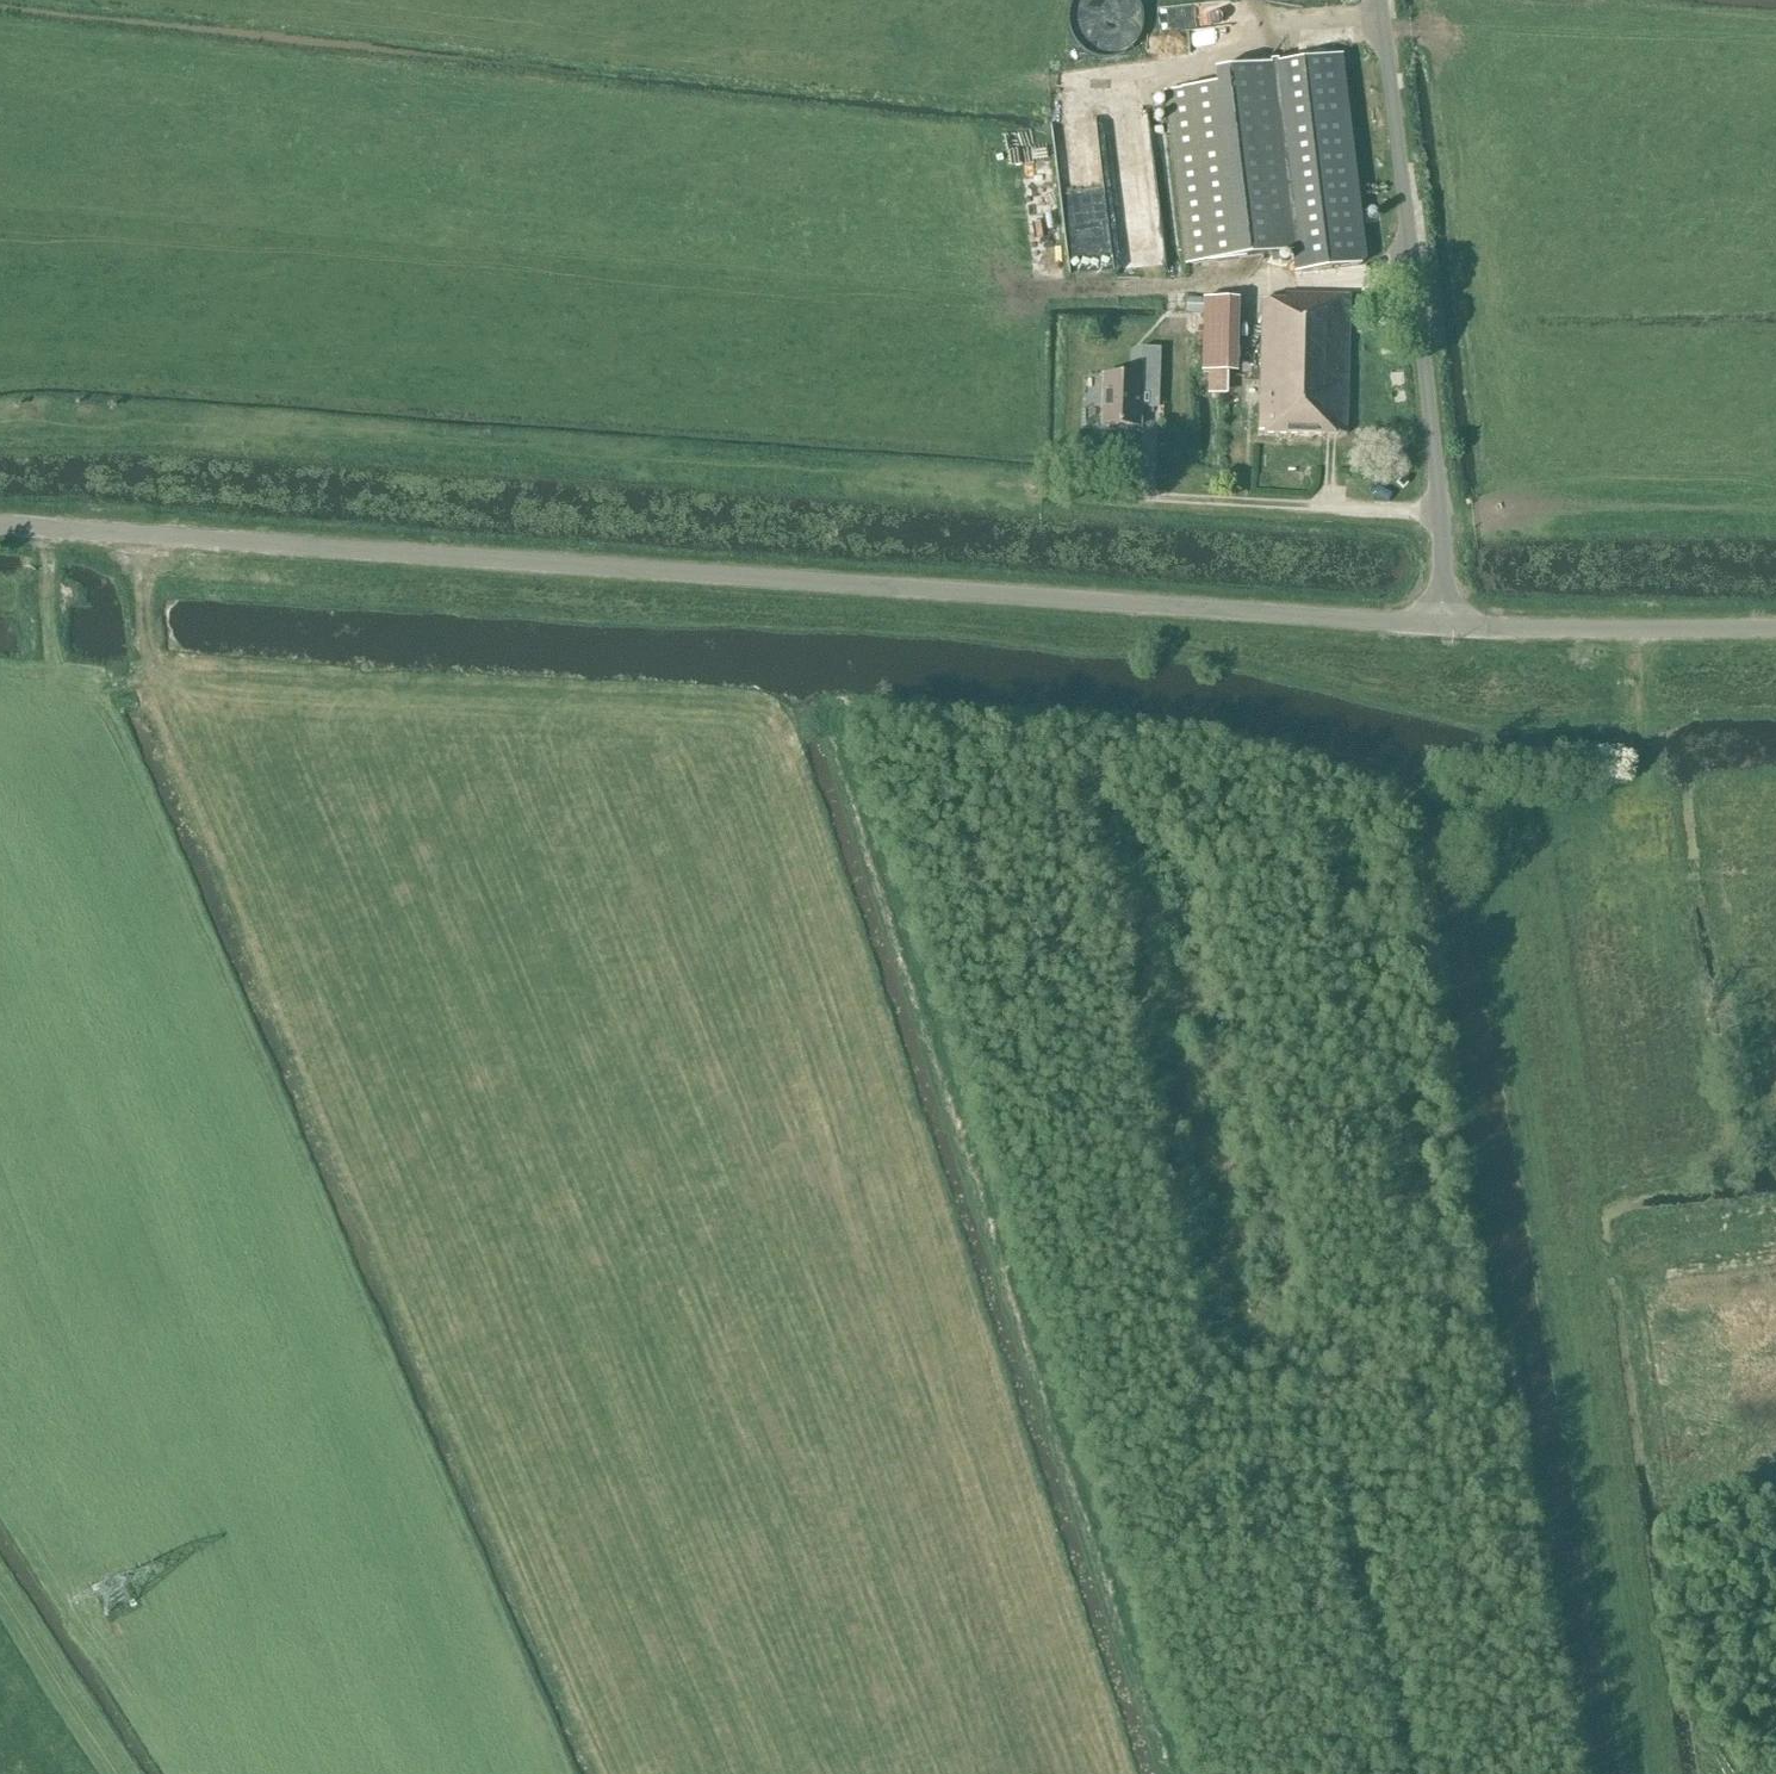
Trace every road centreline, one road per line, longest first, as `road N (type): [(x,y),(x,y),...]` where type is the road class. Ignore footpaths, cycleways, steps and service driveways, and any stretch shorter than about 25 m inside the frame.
road 1 (unclassified): [(0,525),(1445,626)]
road 2 (unclassified): [(1445,626),(1378,0)]
road 3 (unclassified): [(1445,626),(1775,624)]

